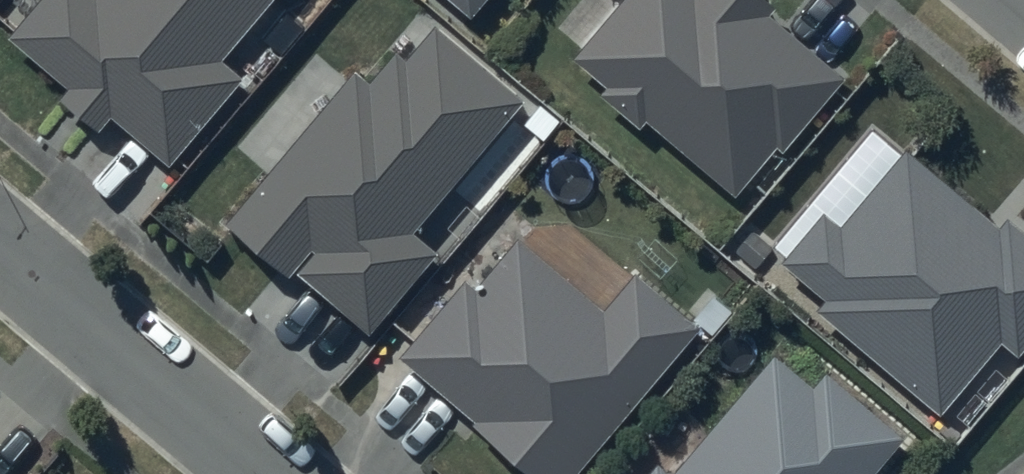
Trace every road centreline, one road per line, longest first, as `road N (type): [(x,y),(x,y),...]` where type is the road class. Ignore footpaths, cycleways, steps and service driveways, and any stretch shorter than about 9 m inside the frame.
road 1 (residential): [(0,245),(272,473)]

